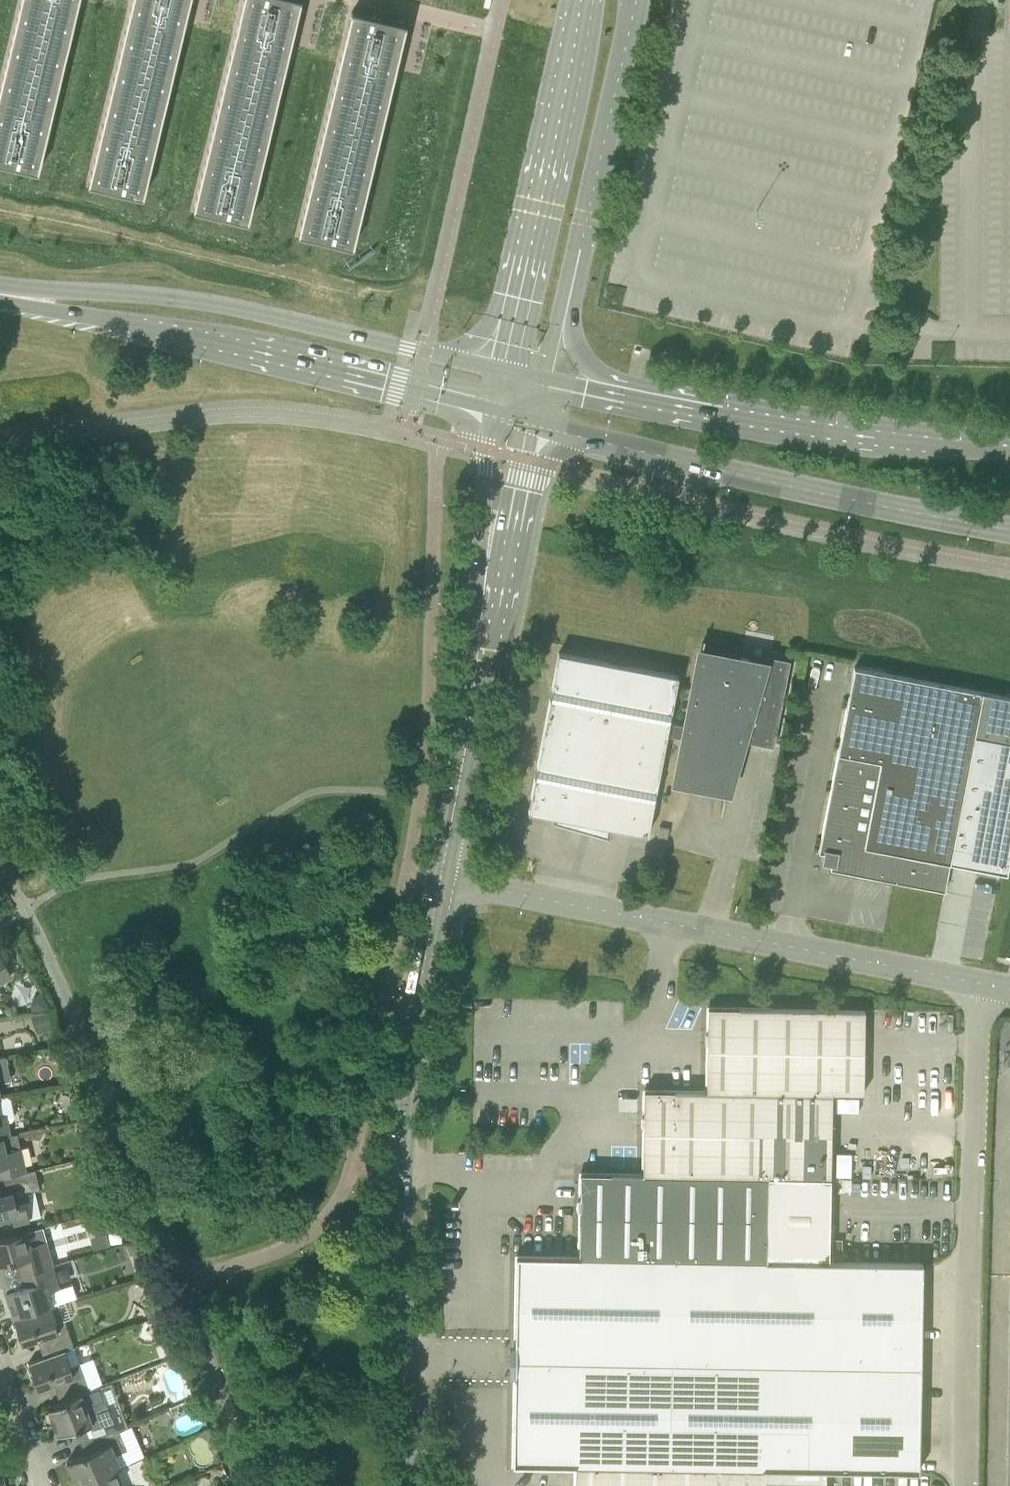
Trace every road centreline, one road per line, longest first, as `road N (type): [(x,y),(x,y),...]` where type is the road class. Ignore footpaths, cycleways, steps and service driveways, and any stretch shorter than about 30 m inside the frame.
road 1 (tertiary): [(422,1485),(404,1353),(404,1107),(440,877)]
road 2 (tertiary): [(971,978),(440,877)]
road 3 (unclassified): [(965,1485),(971,978)]
road 4 (secondary): [(498,368),(215,305),(0,289)]
road 5 (secondary): [(0,293),(491,409)]
road 6 (secondary): [(536,423),(725,472),(1009,529)]
road 7 (secondary): [(1009,449),(827,431),(629,394)]
road 8 (tertiary): [(575,0),(498,368)]
road 9 (tertiary): [(565,301),(629,0)]
road 10 (tertiary): [(440,877),(484,591)]
road 11 (tertiary): [(491,409),(484,591)]
road 12 (tertiary): [(484,591),(516,516),(536,423)]
road 13 (secondary): [(629,394),(584,365),(568,335),(565,301)]

